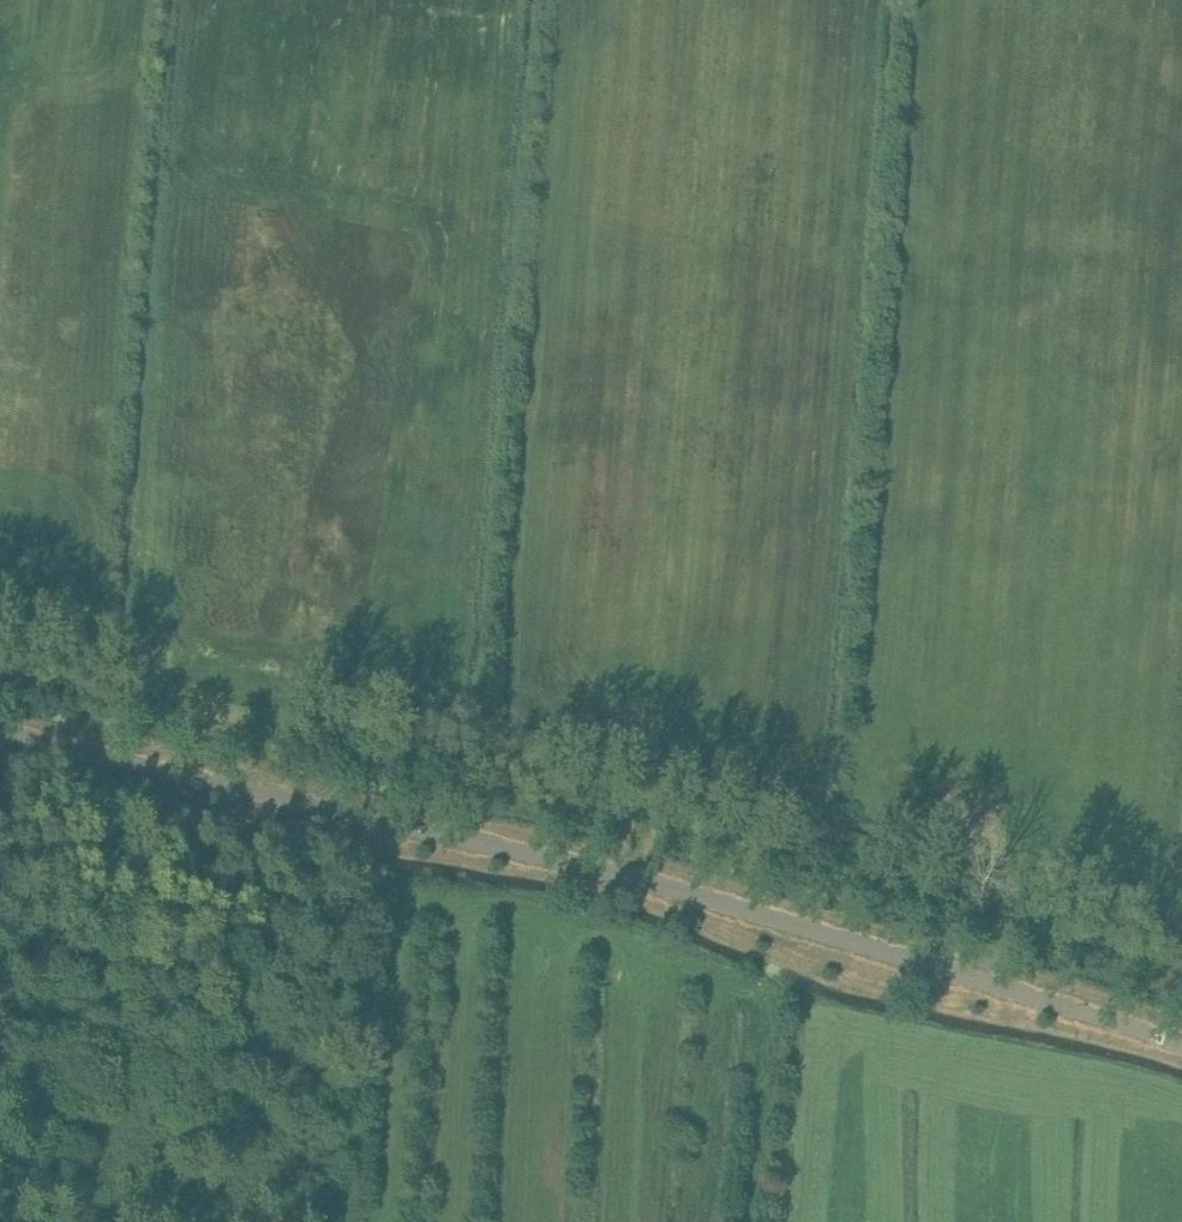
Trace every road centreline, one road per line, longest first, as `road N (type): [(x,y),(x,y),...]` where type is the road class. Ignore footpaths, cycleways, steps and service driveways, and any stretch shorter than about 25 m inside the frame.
road 1 (unclassified): [(1181,1042),(675,889),(0,729)]

